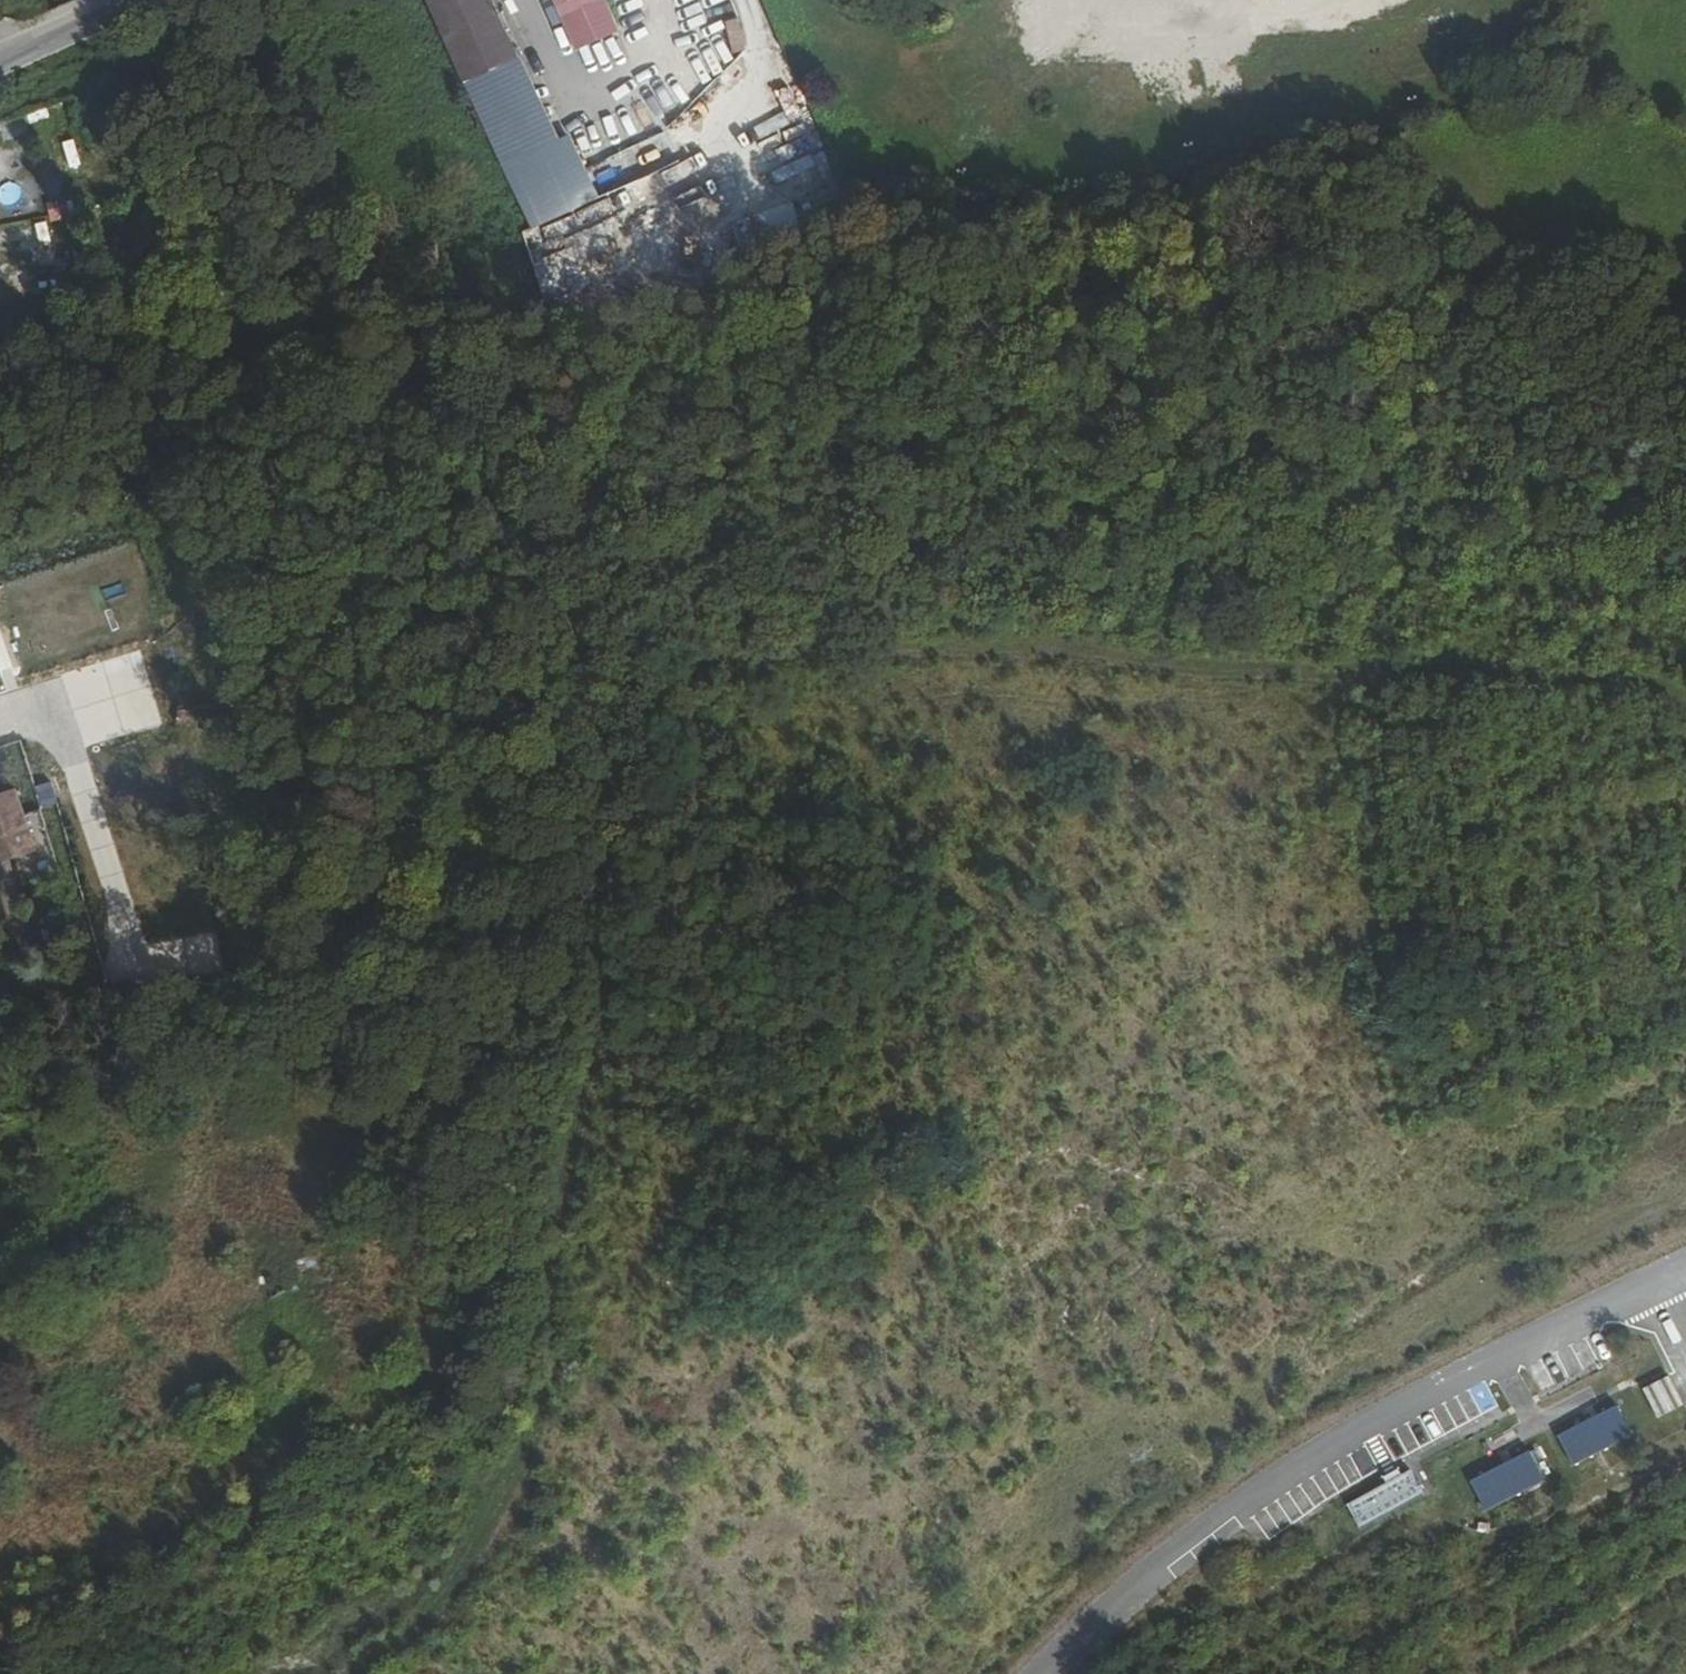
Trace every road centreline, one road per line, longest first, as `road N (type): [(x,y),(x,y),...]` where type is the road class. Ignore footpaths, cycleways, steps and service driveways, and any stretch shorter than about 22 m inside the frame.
road 1 (track): [(1685,694),(1633,682),(723,655),(688,681),(590,1045),(554,1230),(533,1415),(438,1600),(354,1673)]
road 2 (residential): [(0,55),(130,0)]

